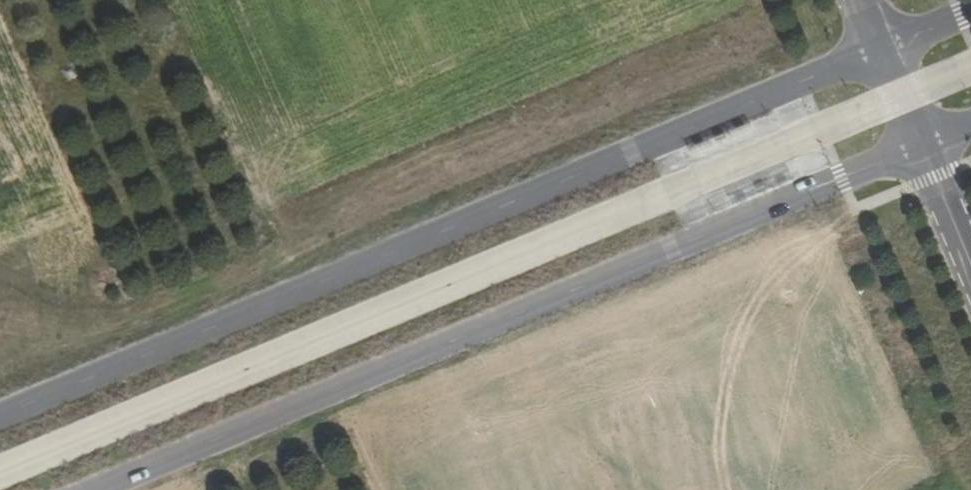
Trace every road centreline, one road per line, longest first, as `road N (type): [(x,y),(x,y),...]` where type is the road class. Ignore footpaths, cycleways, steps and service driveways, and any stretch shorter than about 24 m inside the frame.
road 1 (unclassified): [(880,49),(0,420)]
road 2 (unclassified): [(103,489),(920,146)]
road 3 (unclassified): [(920,146),(970,270)]

